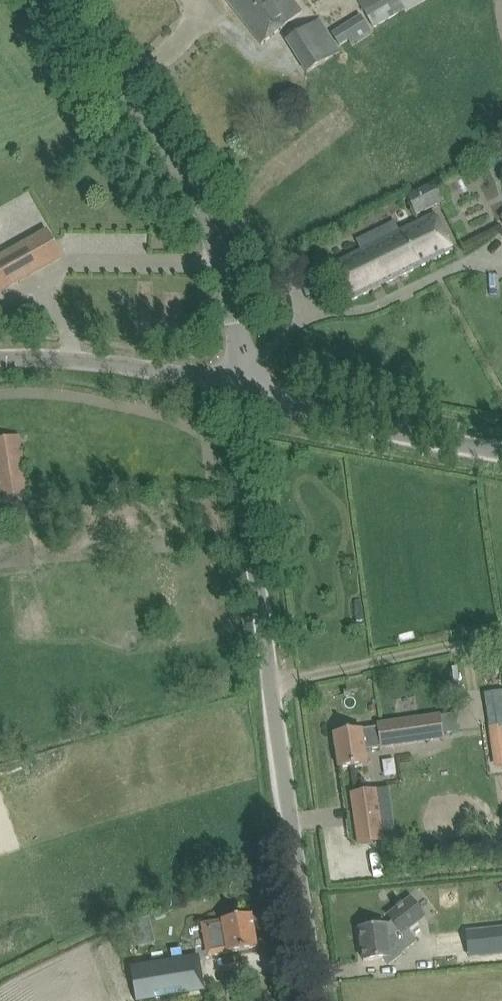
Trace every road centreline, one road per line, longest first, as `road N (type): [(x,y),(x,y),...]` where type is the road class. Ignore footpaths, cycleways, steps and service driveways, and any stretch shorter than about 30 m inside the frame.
road 1 (unclassified): [(321,1000),(235,437),(241,381)]
road 2 (unclassified): [(241,381),(240,329),(212,233),(50,0)]
road 3 (unclassified): [(501,452),(323,413),(241,381)]
road 4 (unclassified): [(0,363),(130,364),(241,381)]

